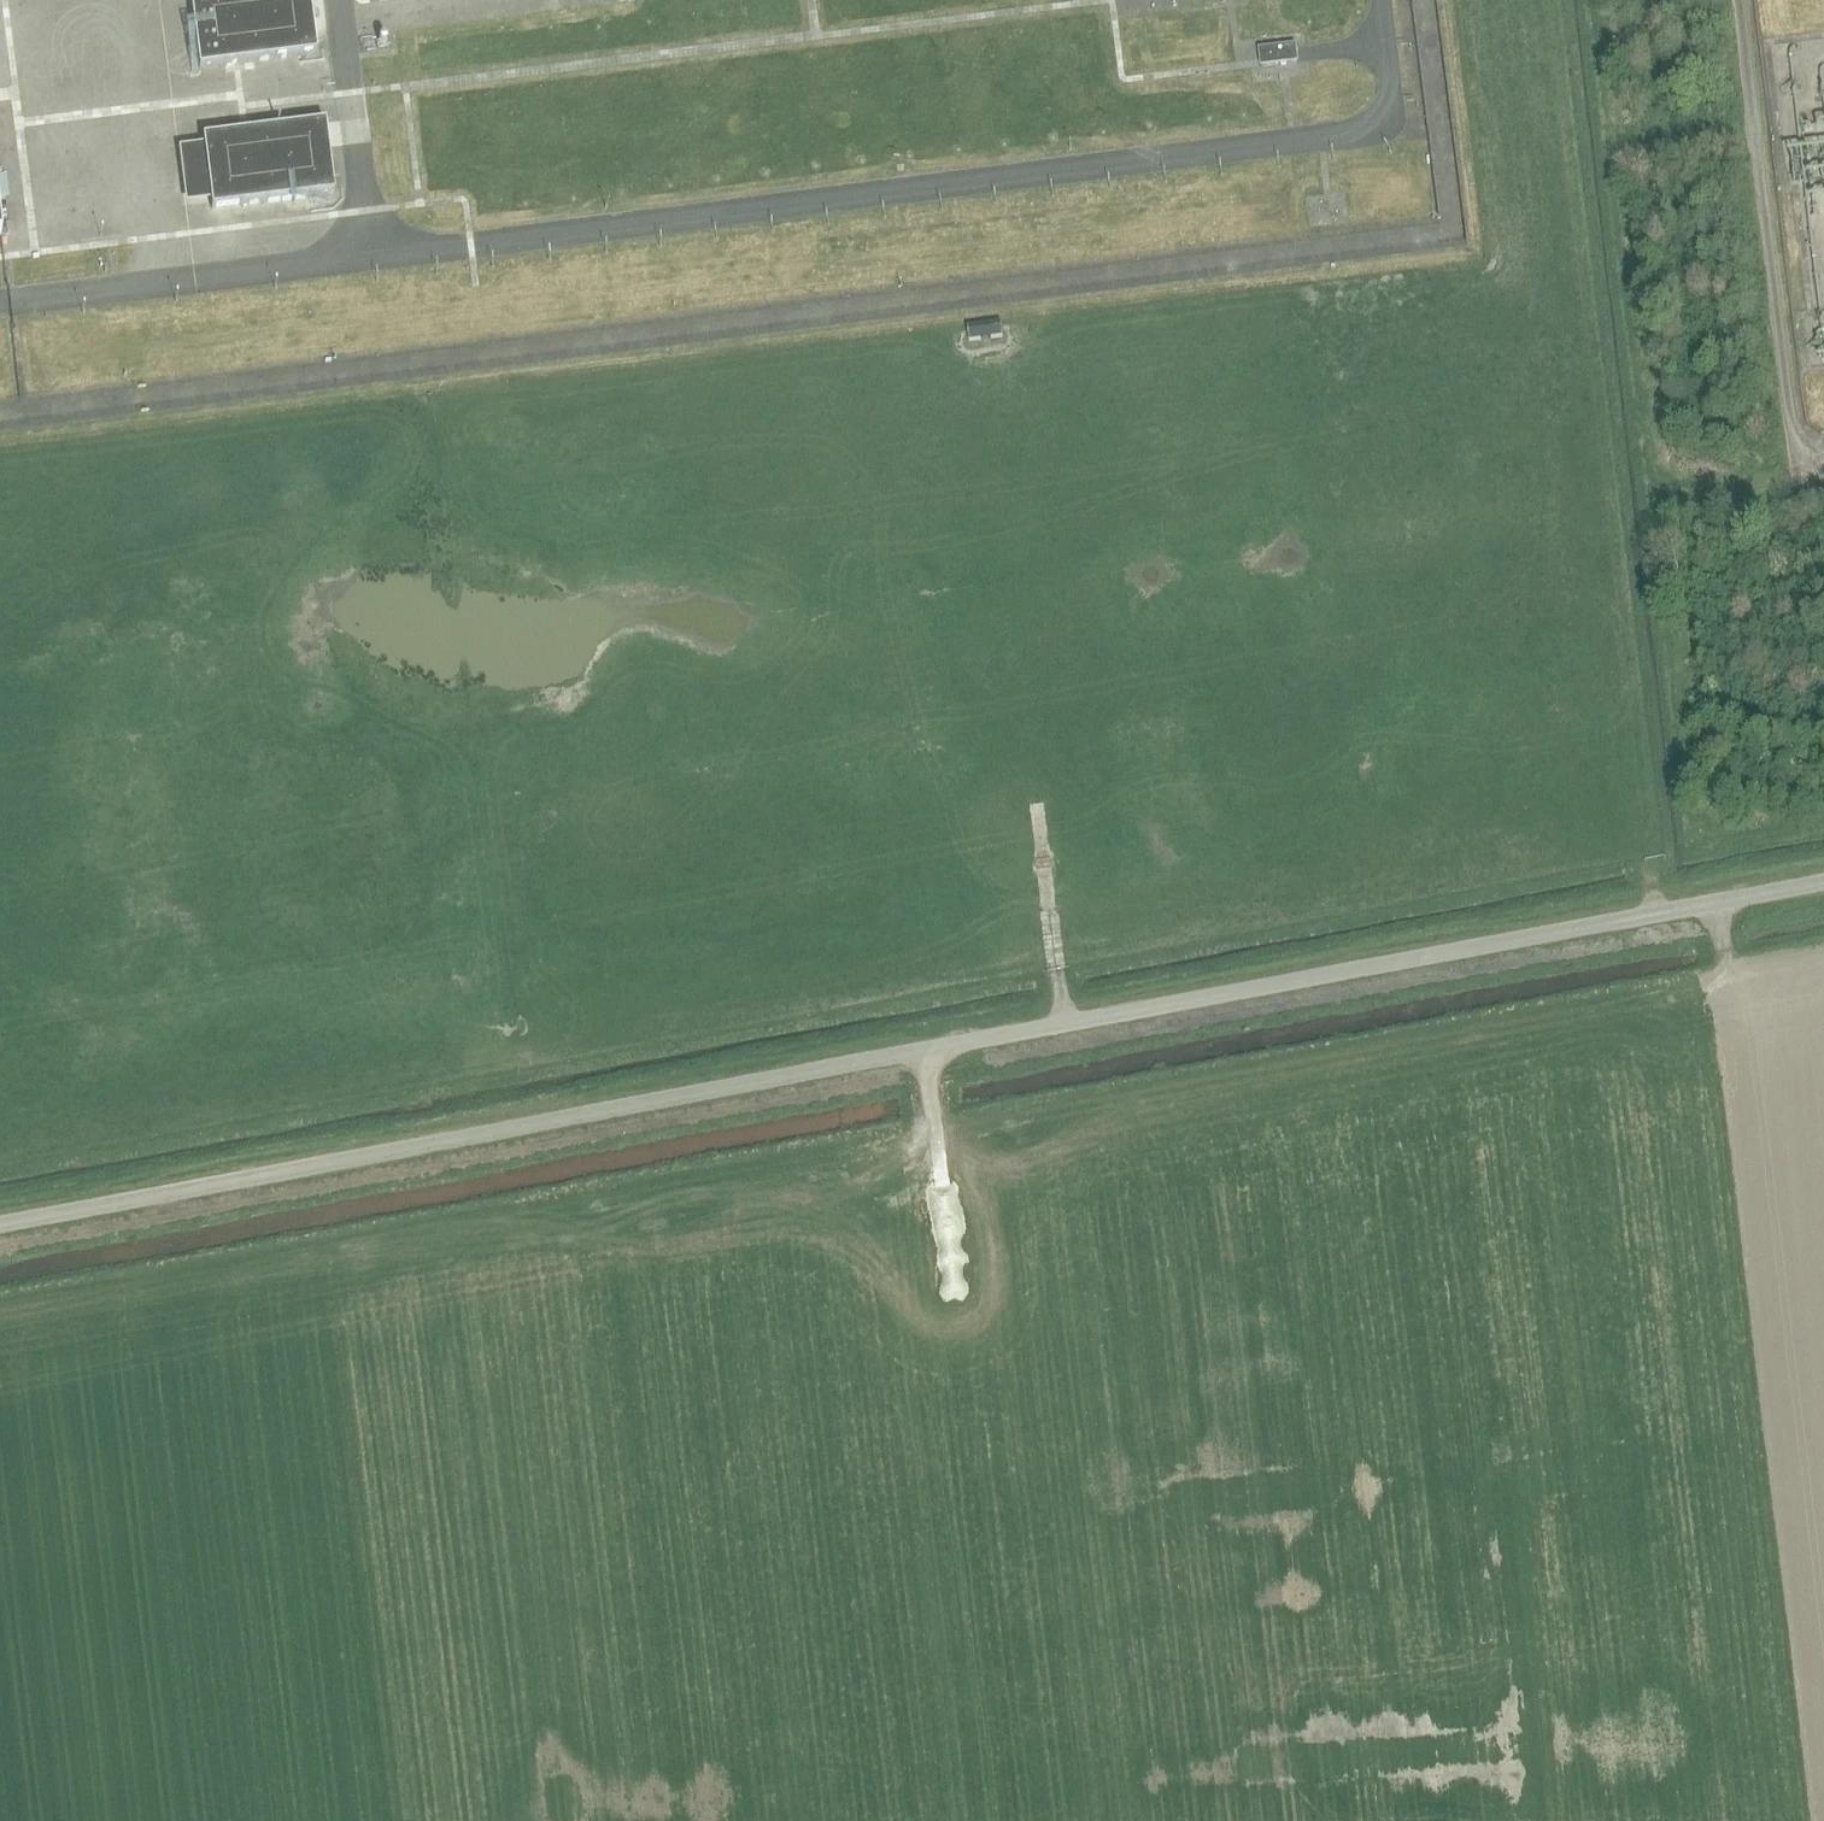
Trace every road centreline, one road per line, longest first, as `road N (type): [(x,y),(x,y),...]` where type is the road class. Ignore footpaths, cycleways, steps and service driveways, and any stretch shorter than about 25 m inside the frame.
road 1 (unclassified): [(0,1225),(1823,886)]

